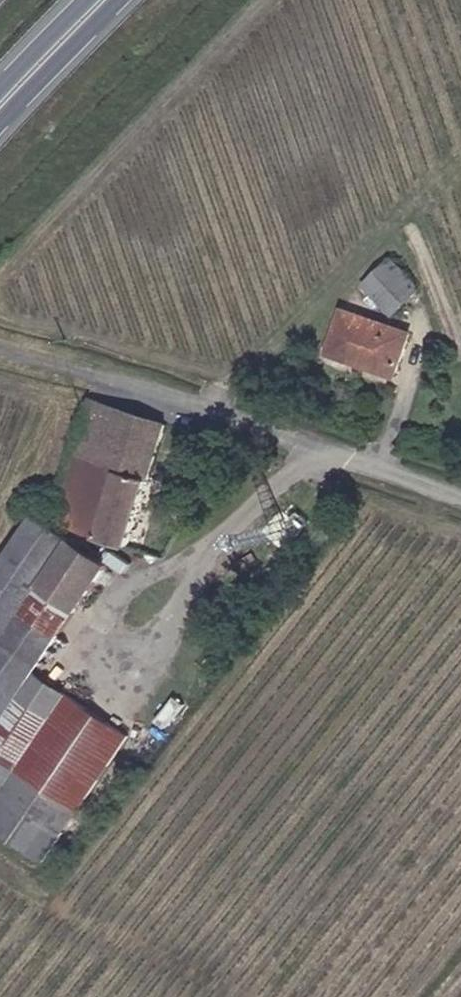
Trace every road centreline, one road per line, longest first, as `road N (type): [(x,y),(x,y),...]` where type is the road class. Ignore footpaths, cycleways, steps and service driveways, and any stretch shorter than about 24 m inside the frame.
road 1 (unclassified): [(316,455),(0,353)]
road 2 (unclassified): [(143,682),(231,544),(316,455)]
road 3 (motorway): [(0,125),(121,0)]
road 4 (unclassified): [(460,501),(316,455)]
road 5 (motorway): [(87,0),(0,88)]

